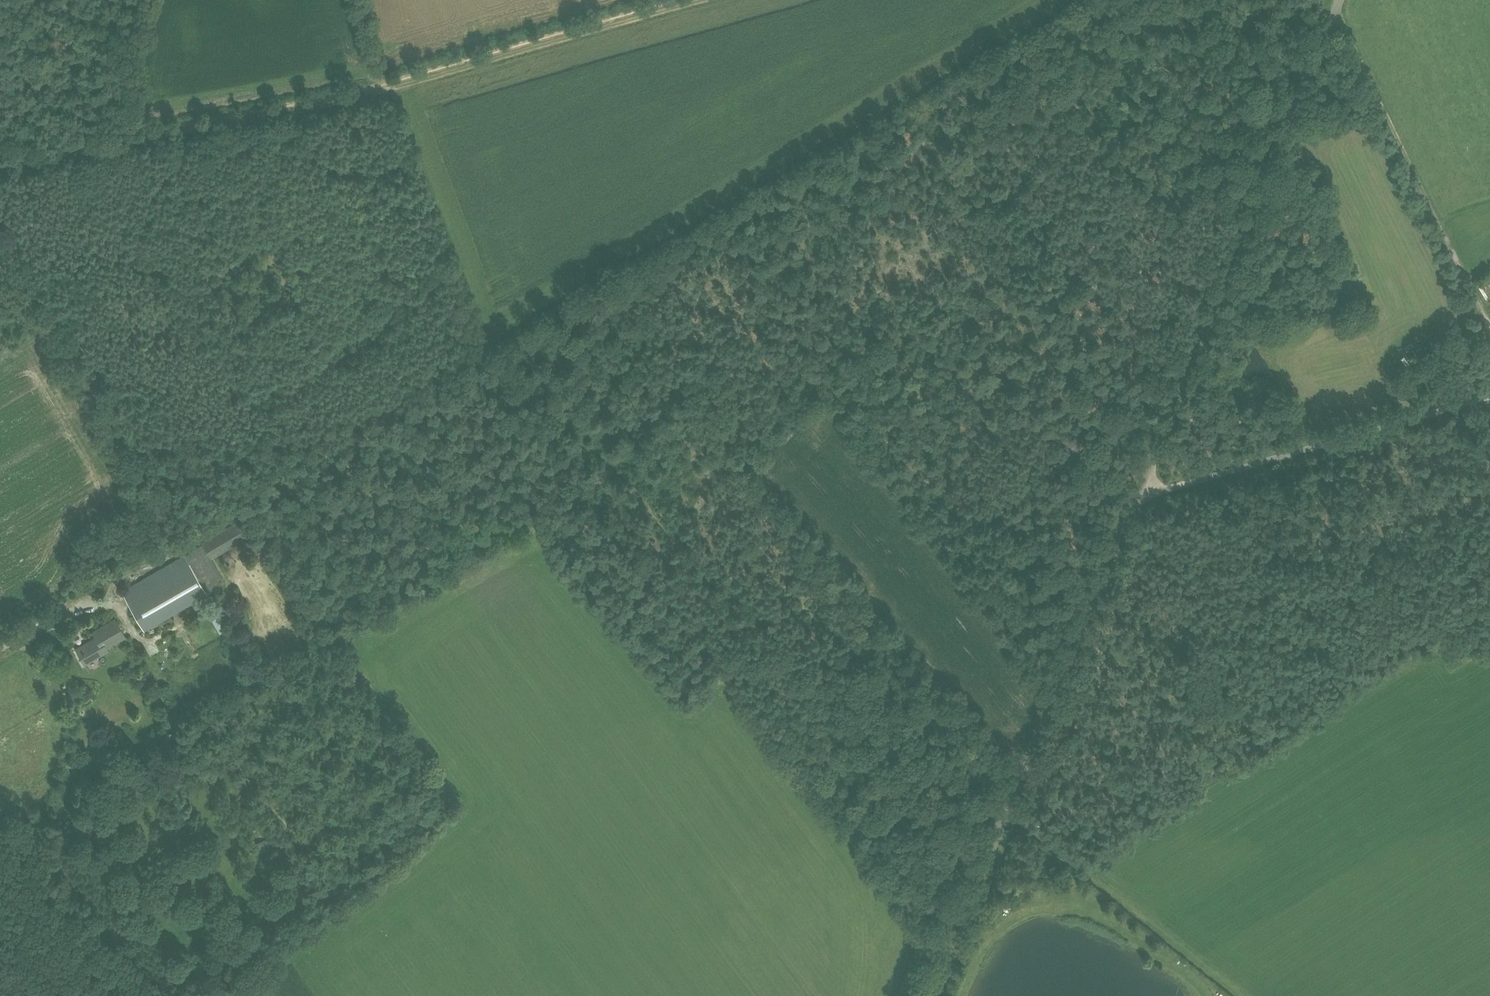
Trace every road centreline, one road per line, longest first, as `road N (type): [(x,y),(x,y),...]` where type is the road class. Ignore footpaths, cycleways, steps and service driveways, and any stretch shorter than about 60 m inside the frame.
road 1 (track): [(709,0),(364,96),(0,164)]
road 2 (unclassified): [(1136,498),(1341,0)]
road 3 (unclassified): [(929,995),(1136,498)]
road 4 (unclassified): [(1489,396),(1136,498)]
road 5 (track): [(1489,325),(1337,10)]

